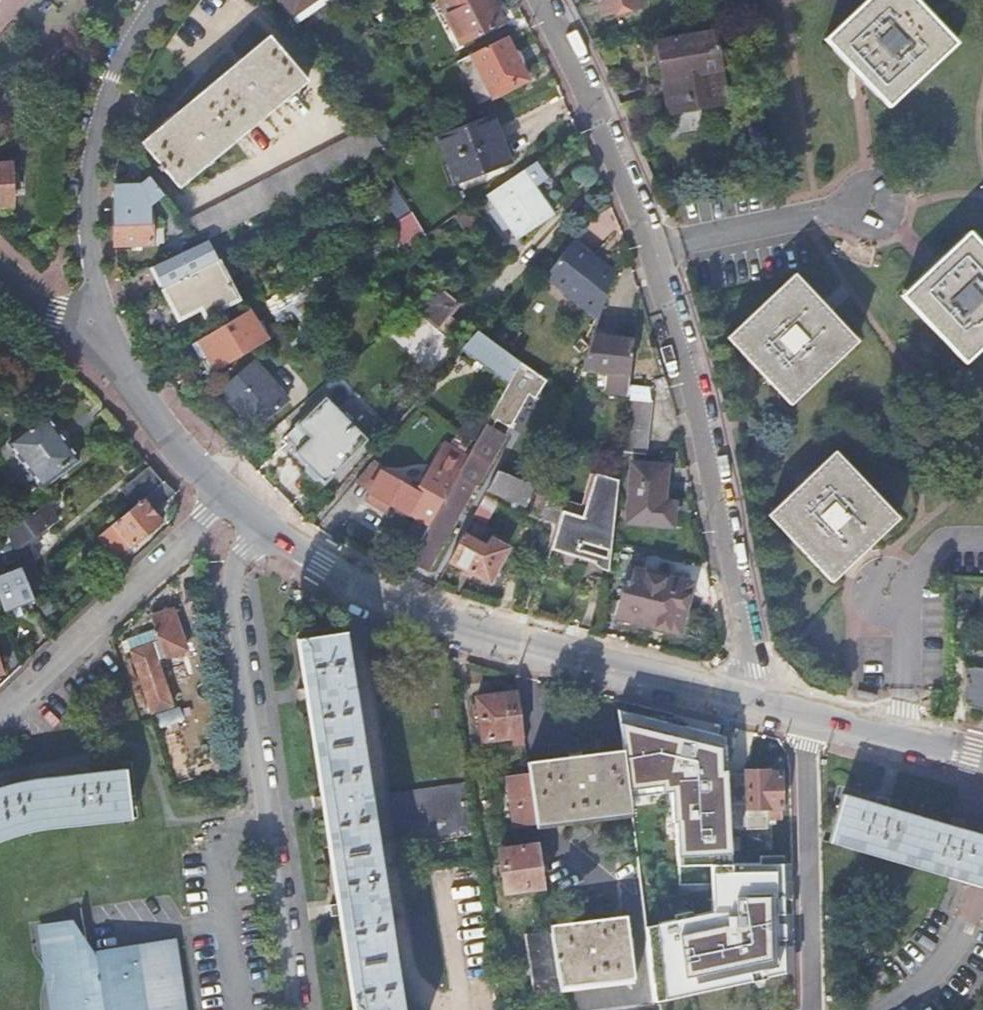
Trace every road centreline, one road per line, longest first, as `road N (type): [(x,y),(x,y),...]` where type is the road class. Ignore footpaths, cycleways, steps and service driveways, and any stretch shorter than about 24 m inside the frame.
road 1 (tertiary): [(756,699),(399,610),(269,525)]
road 2 (residential): [(269,525),(244,552),(228,591),(292,1009)]
road 3 (residential): [(756,699),(696,389),(647,247)]
road 4 (tertiary): [(91,323),(91,160),(147,0)]
road 5 (residential): [(0,715),(226,497)]
road 6 (residential): [(804,1009),(806,713)]
road 7 (residential): [(538,0),(647,247)]
road 8 (tertiary): [(226,497),(91,323)]
road 9 (tertiary): [(982,759),(806,713)]
road 10 (residential): [(982,868),(973,903),(938,962),(884,1009)]

